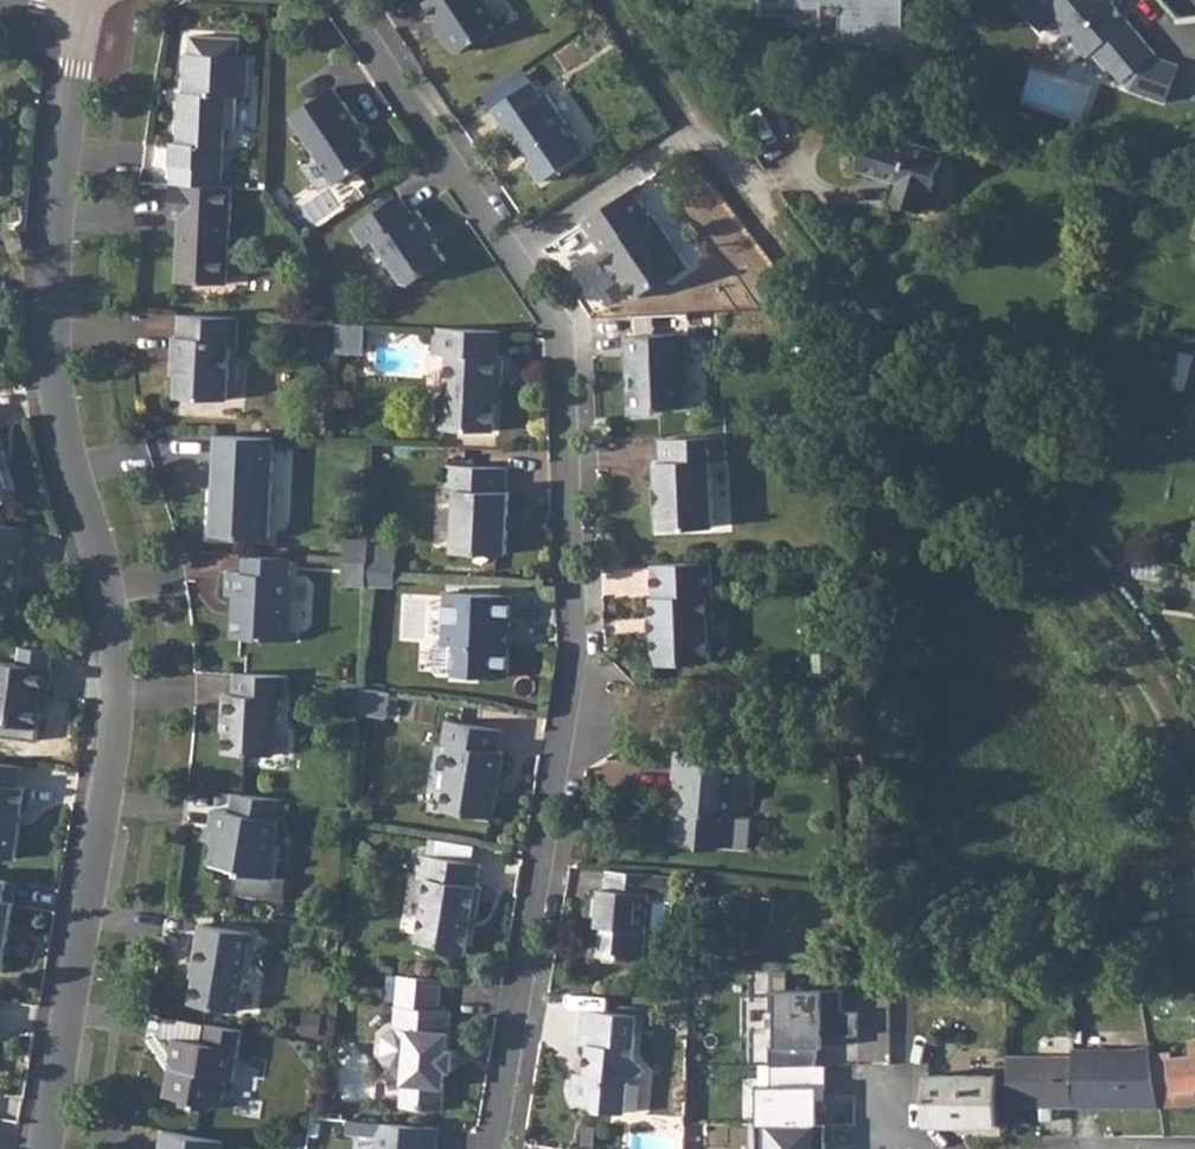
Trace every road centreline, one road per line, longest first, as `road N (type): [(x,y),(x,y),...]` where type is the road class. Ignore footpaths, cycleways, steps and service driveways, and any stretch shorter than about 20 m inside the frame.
road 1 (residential): [(504,1148),(578,632),(554,325),(343,0)]
road 2 (residential): [(46,1148),(113,756),(103,570),(59,432),(53,345),(52,235),(87,0)]
road 3 (track): [(616,0),(703,143),(993,491),(1171,733),(1194,818)]
road 4 (track): [(1194,890),(1069,932),(915,930),(886,923),(868,901),(859,587),(883,533),(916,498),(993,491)]

